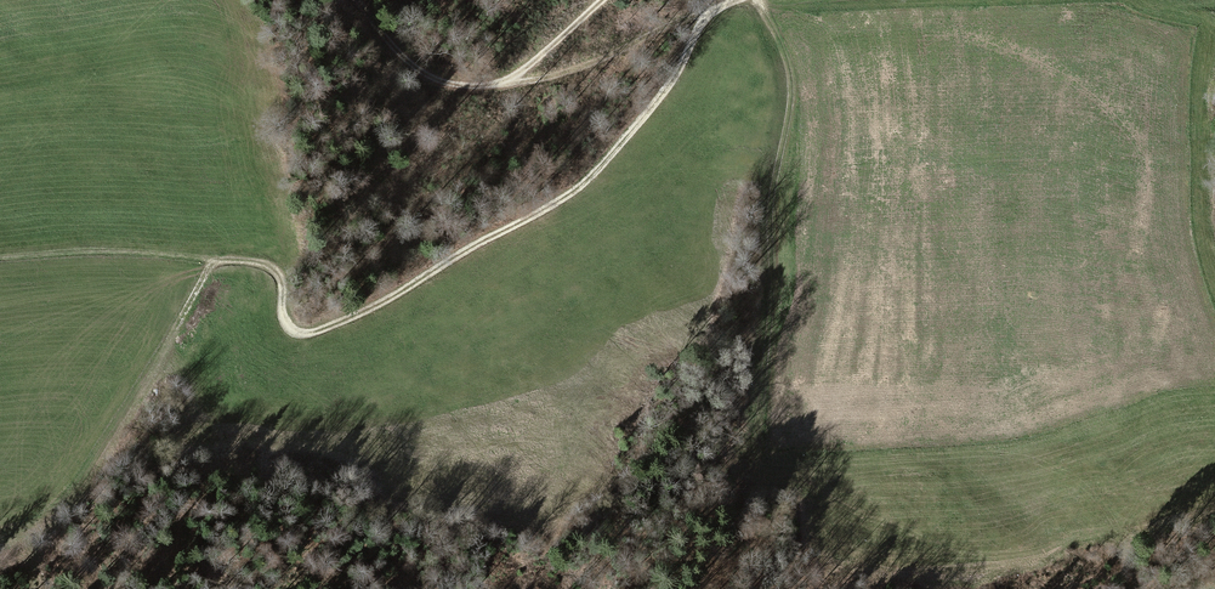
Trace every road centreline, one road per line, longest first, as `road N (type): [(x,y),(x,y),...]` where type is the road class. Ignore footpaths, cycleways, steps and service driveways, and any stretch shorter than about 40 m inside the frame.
road 1 (track): [(737,0),(713,10),(668,85),(573,190),(318,331),(288,327),(278,274),(253,262),(0,257)]
road 2 (track): [(795,482),(758,453),(771,203),(790,84),(758,0)]
road 3 (track): [(20,588),(220,259)]
road 4 (track): [(359,0),(410,59),(474,83),(506,81),(535,63),(600,0)]
road 5 (track): [(713,10),(596,60),(506,81)]

